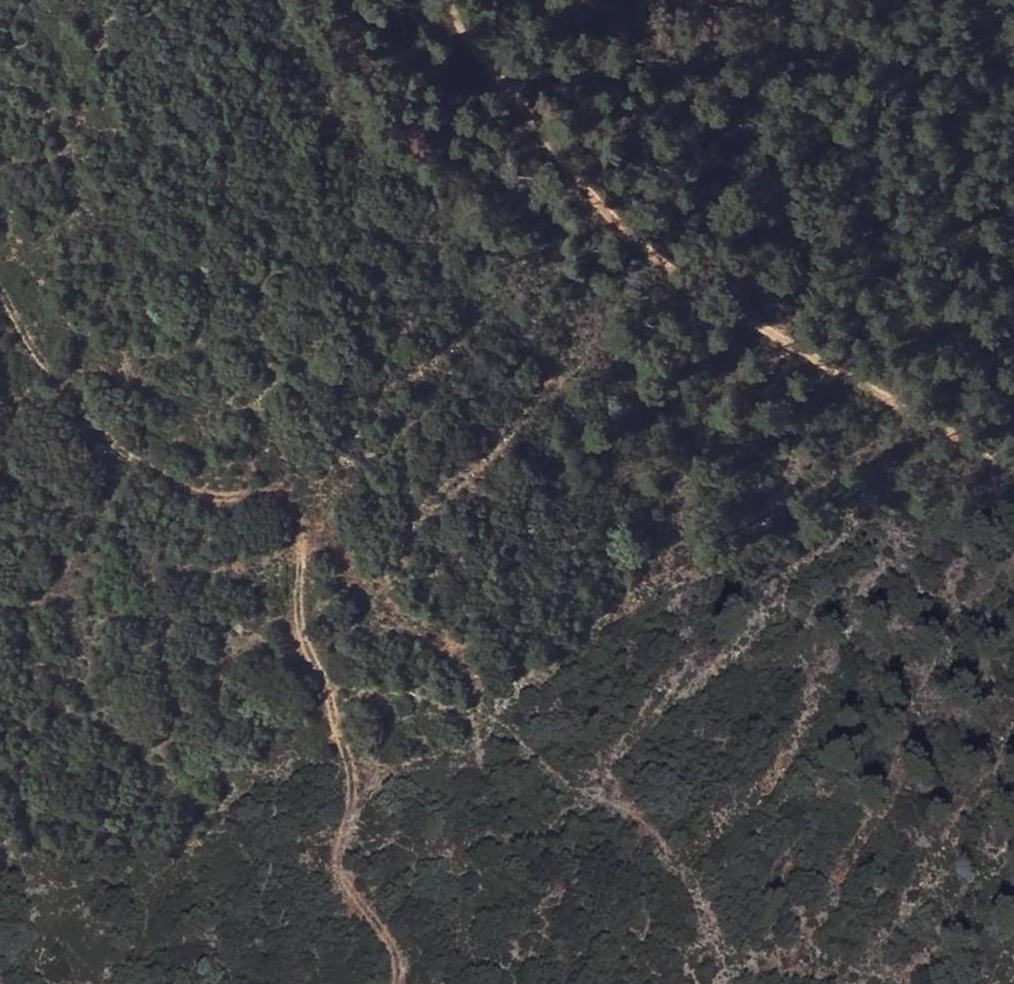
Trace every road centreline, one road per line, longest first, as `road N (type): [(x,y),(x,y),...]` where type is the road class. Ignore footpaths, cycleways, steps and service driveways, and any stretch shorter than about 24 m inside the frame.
road 1 (track): [(393,983),(396,961),(338,873),(353,784),(299,617),(302,490),(184,489),(116,448),(0,286)]
road 2 (track): [(1013,478),(906,412),(726,320),(602,218),(452,0)]

